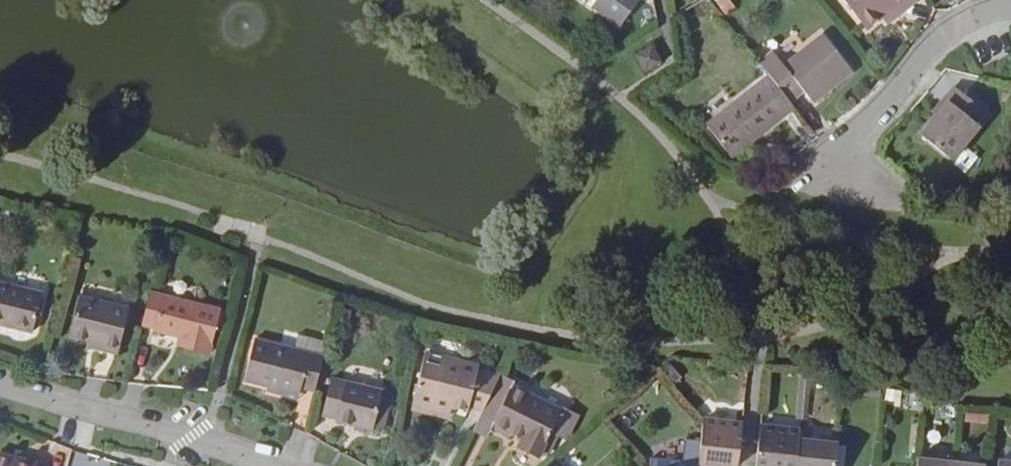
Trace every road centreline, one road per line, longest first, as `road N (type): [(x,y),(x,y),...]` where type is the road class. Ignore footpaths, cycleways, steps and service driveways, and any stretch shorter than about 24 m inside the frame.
road 1 (residential): [(264,465),(0,388)]
road 2 (residential): [(842,192),(855,138),(948,33),(1010,6)]

